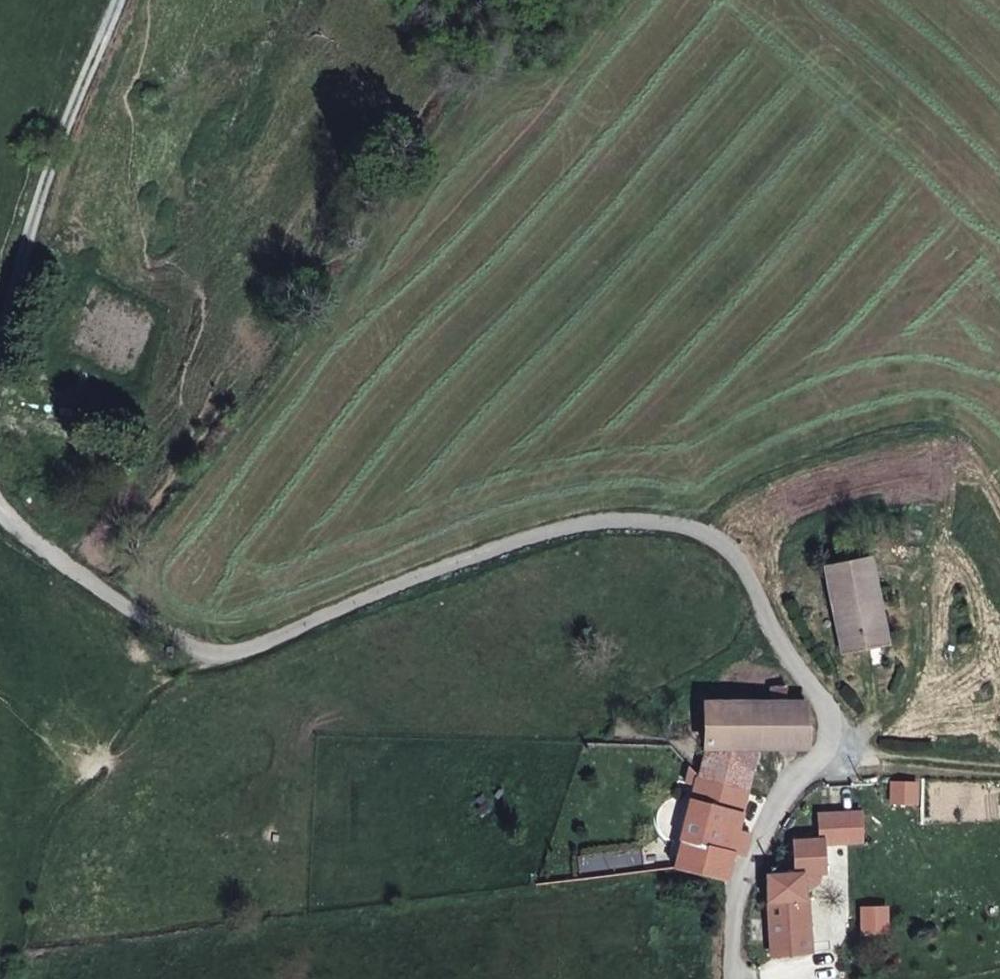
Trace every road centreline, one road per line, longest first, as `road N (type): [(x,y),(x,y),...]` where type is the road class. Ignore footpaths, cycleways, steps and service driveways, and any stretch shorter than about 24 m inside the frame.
road 1 (unclassified): [(738,978),(744,882),(760,839),(796,785),(850,741),(787,655),(734,551),(676,527),(585,526),(487,555),(240,655),(212,655),(25,534),(0,502)]
road 2 (unclassified): [(0,375),(46,189),(124,0)]
road 3 (track): [(999,770),(886,762),(850,741)]

